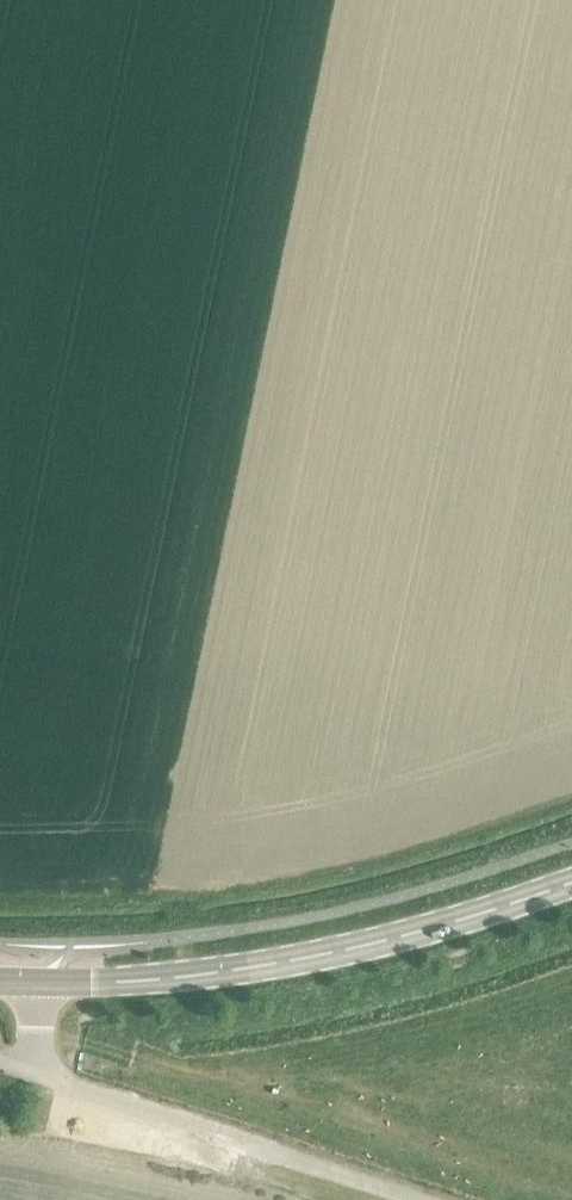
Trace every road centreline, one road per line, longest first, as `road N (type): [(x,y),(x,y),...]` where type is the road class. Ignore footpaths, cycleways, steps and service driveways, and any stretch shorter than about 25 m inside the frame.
road 1 (secondary): [(39,983),(203,977),(343,956),(571,885)]
road 2 (residential): [(39,983),(34,1075),(0,1065)]

